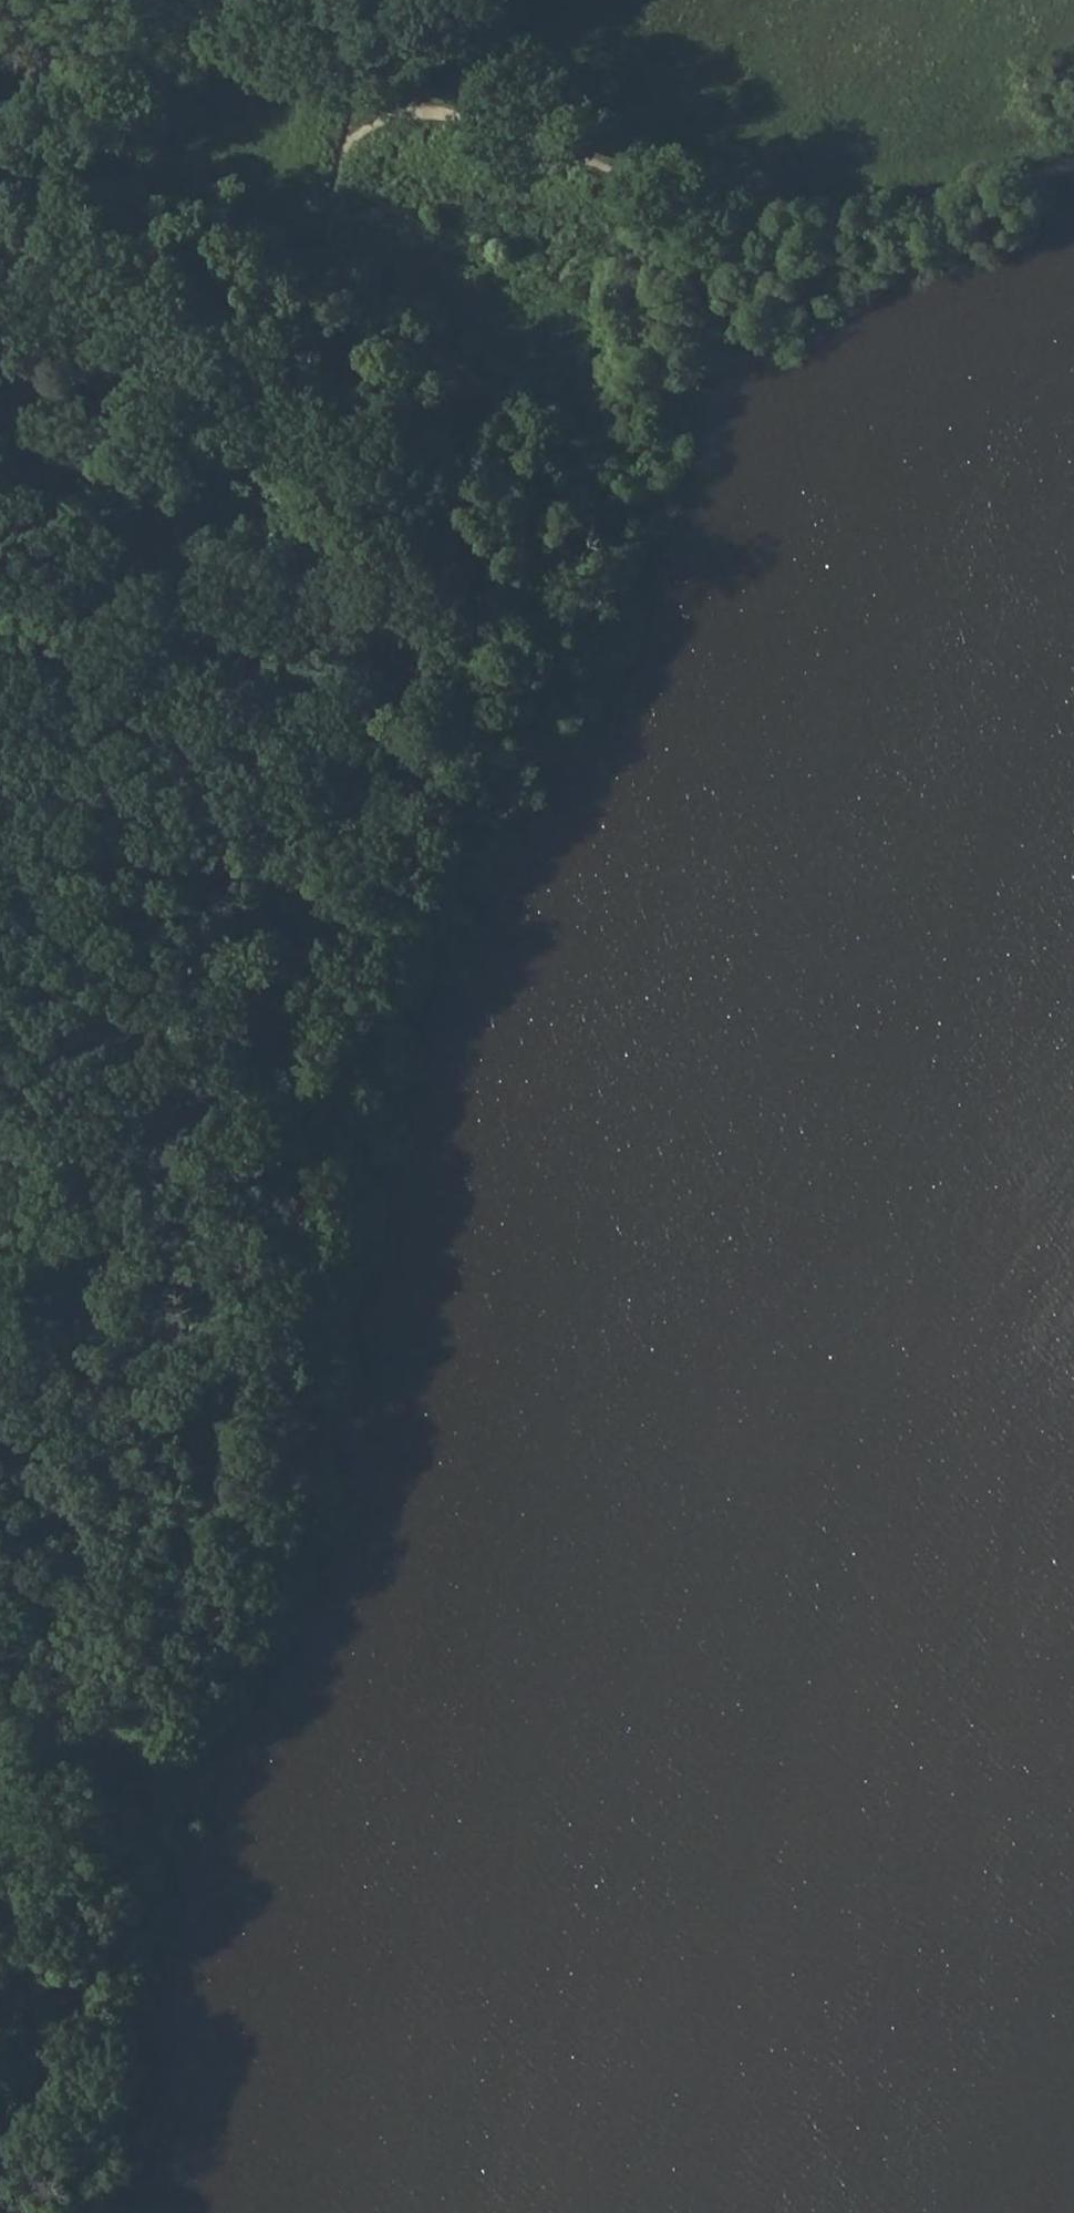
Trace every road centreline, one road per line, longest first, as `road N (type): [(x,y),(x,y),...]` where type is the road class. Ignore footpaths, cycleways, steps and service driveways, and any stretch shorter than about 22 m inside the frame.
road 1 (track): [(0,205),(244,0)]

